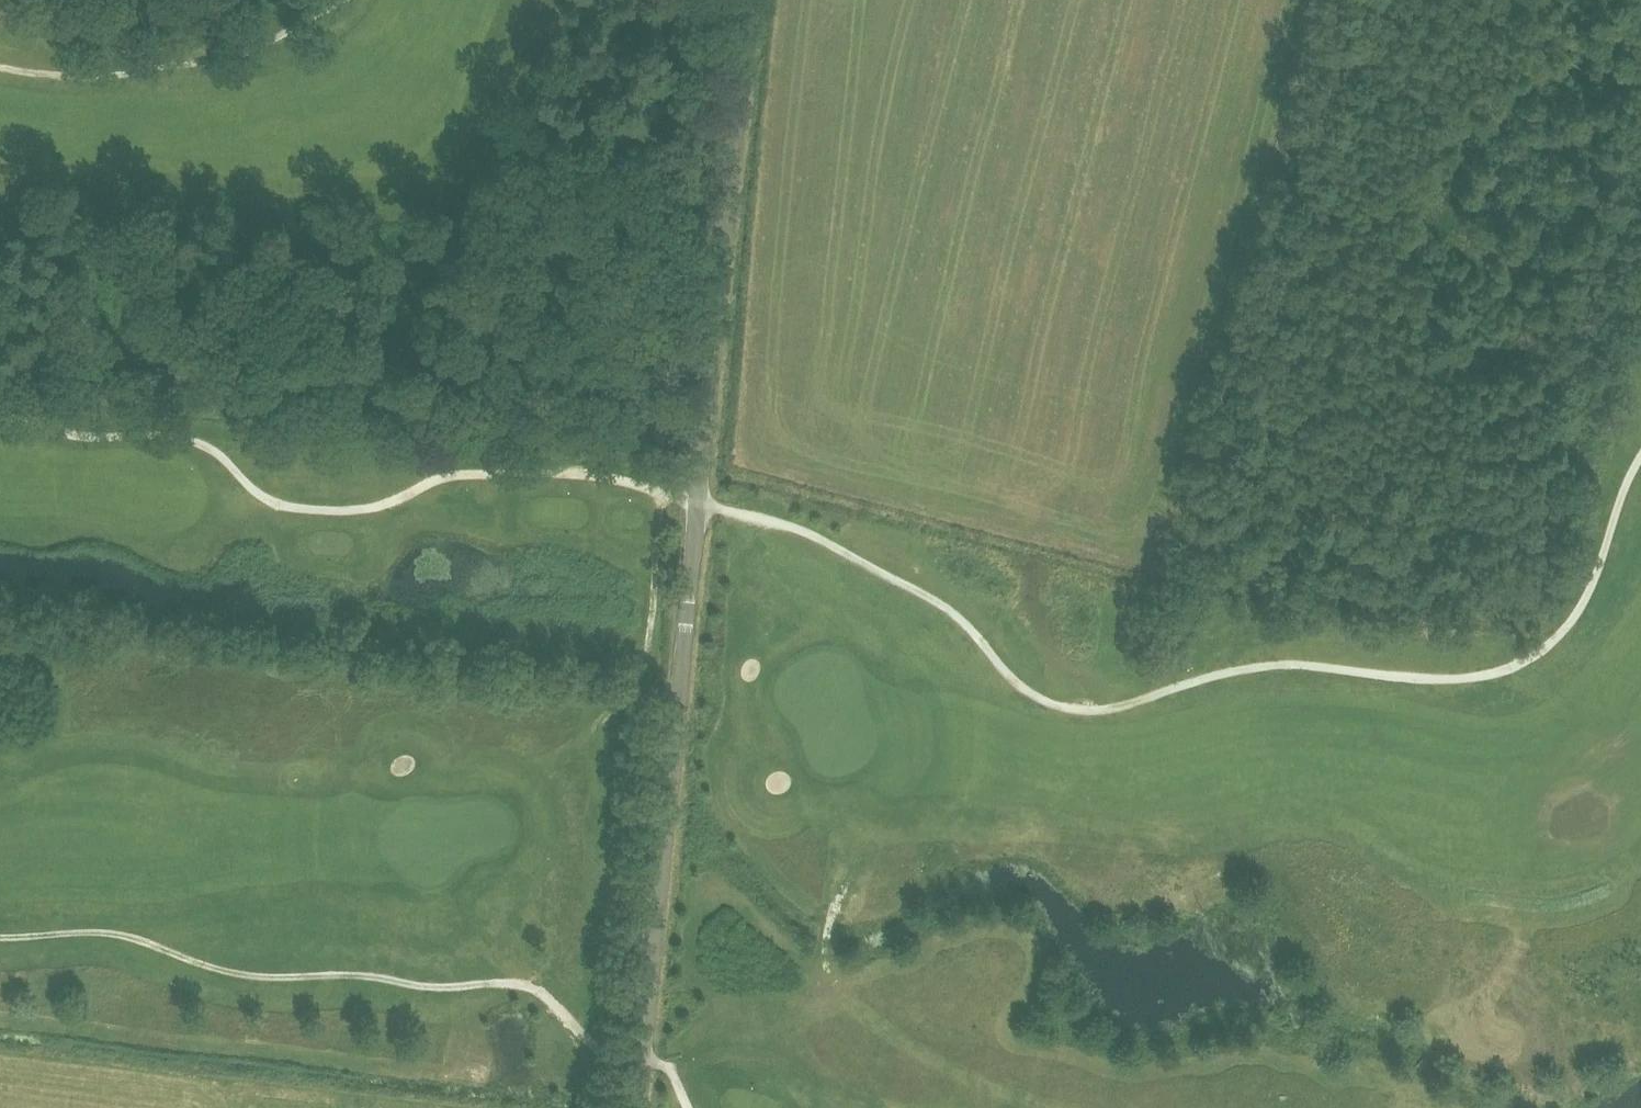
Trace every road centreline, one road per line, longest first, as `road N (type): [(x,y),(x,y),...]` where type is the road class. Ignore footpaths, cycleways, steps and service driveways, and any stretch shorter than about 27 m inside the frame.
road 1 (unclassified): [(631,1107),(747,0)]

